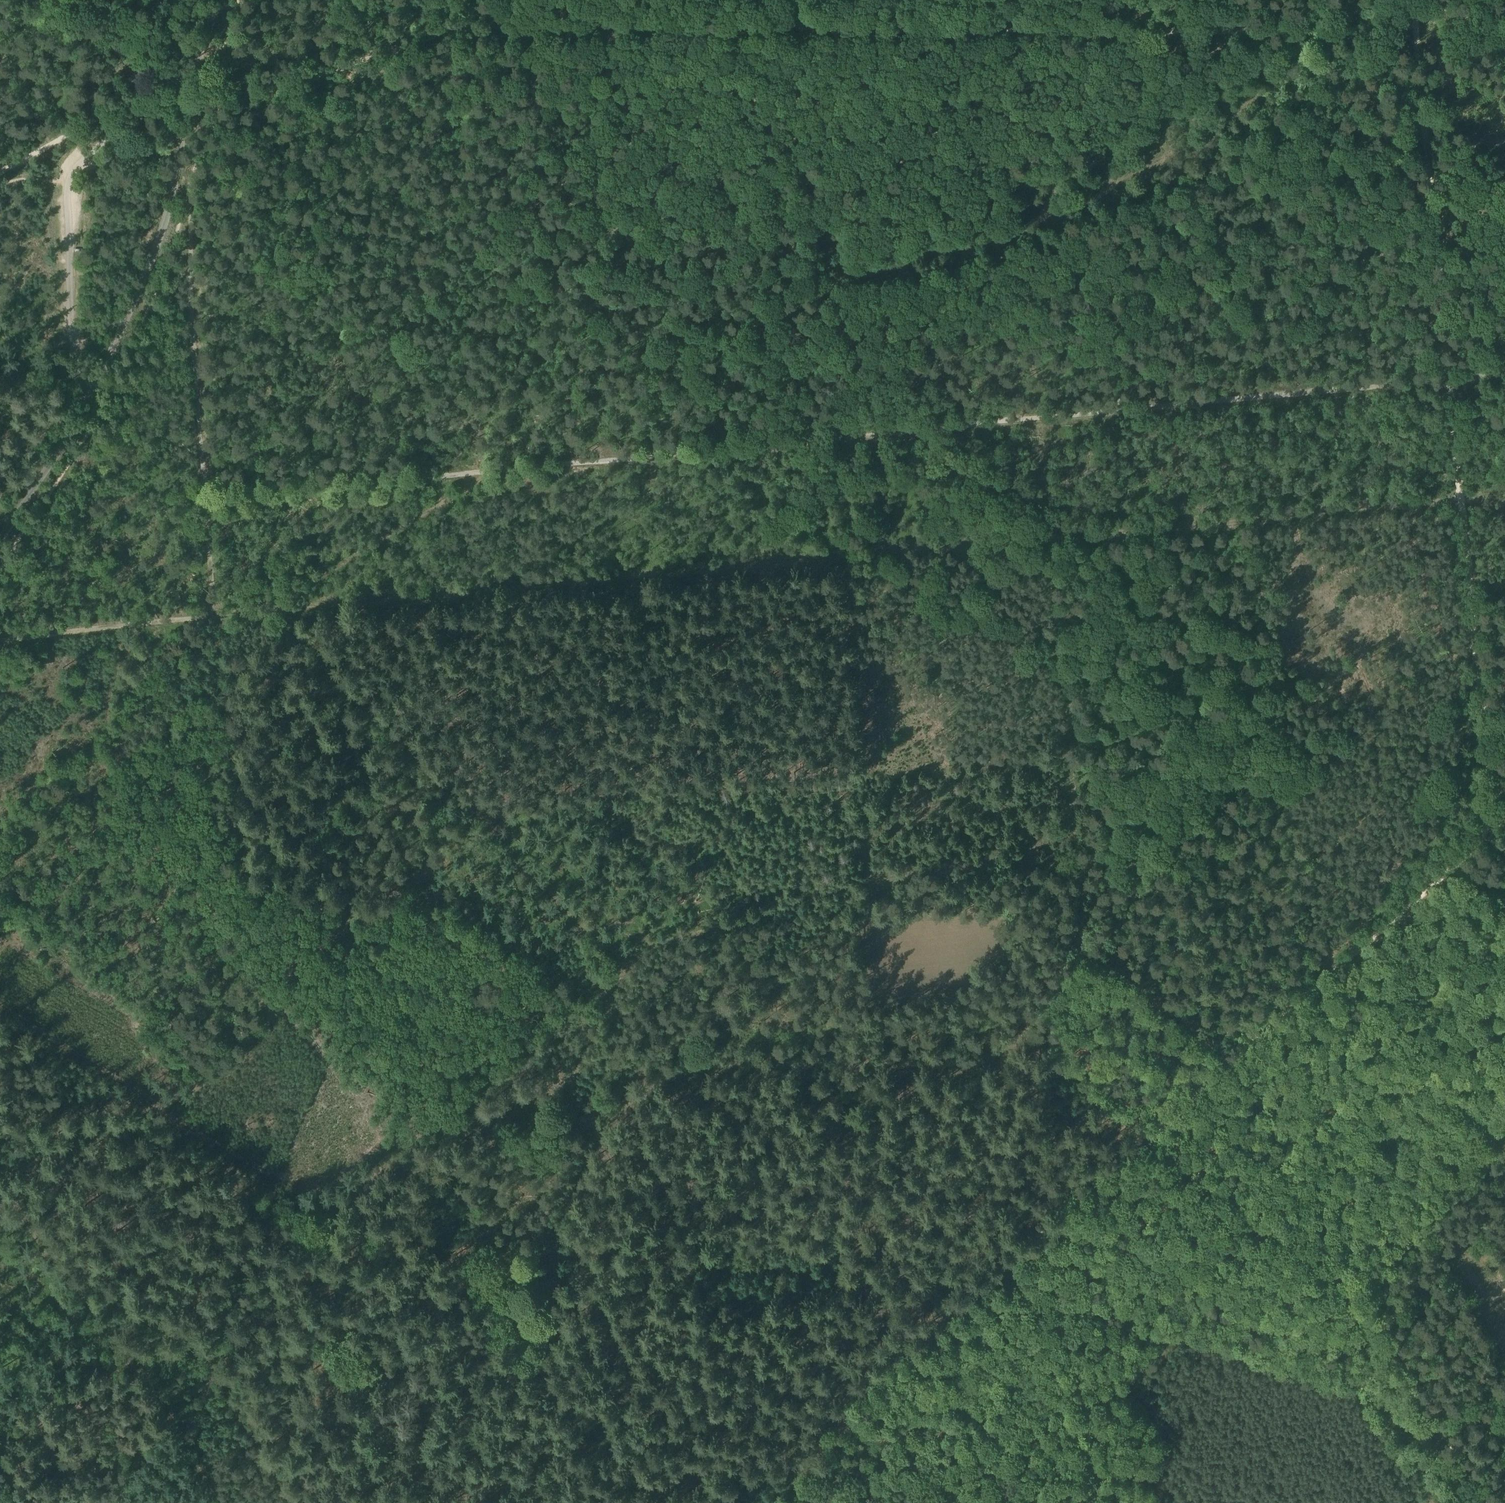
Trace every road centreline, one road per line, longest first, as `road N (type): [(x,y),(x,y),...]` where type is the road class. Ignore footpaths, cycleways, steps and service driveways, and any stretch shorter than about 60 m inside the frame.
road 1 (track): [(1415,0),(1492,824),(1149,1134),(1321,1278),(1358,1362),(1465,1502)]
road 2 (track): [(0,1414),(62,1376),(185,1335),(290,1287),(537,1115),(570,1078),(636,957),(839,888),(1021,863),(1060,867),(1078,884),(1082,945),(1230,1062)]
road 3 (track): [(205,497),(1504,374)]
road 4 (track): [(213,613),(1504,488)]
road 5 (track): [(1340,25),(1330,47),(1272,94),(1036,213),(799,290),(660,363),(275,607)]
road 6 (track): [(213,88),(272,90),(463,27),(1315,32),(1340,25),(1370,0)]
road 7 (track): [(136,100),(146,107),(313,110),(339,87),(491,44),(623,53),(690,0)]
road 8 (track): [(1149,1134),(723,1502)]
road 9 (track): [(628,964),(275,607)]
road 10 (track): [(1036,417),(1078,884)]
road 11 (track): [(1504,1127),(1380,1284),(1426,1383),(1436,1427),(1488,1502)]
road 12 (unclassified): [(90,395),(164,223),(191,80),(219,0)]
road 13 (track): [(205,497),(213,613),(0,635)]
road 14 (track): [(177,169),(189,213),(205,497)]
road 15 (track): [(0,1170),(126,1355)]
road 16 (track): [(1004,1502),(846,1398)]
road 17 (track): [(22,0),(173,80)]
road 18 (track): [(0,540),(90,395)]
road 19 (track): [(136,100),(0,171)]

